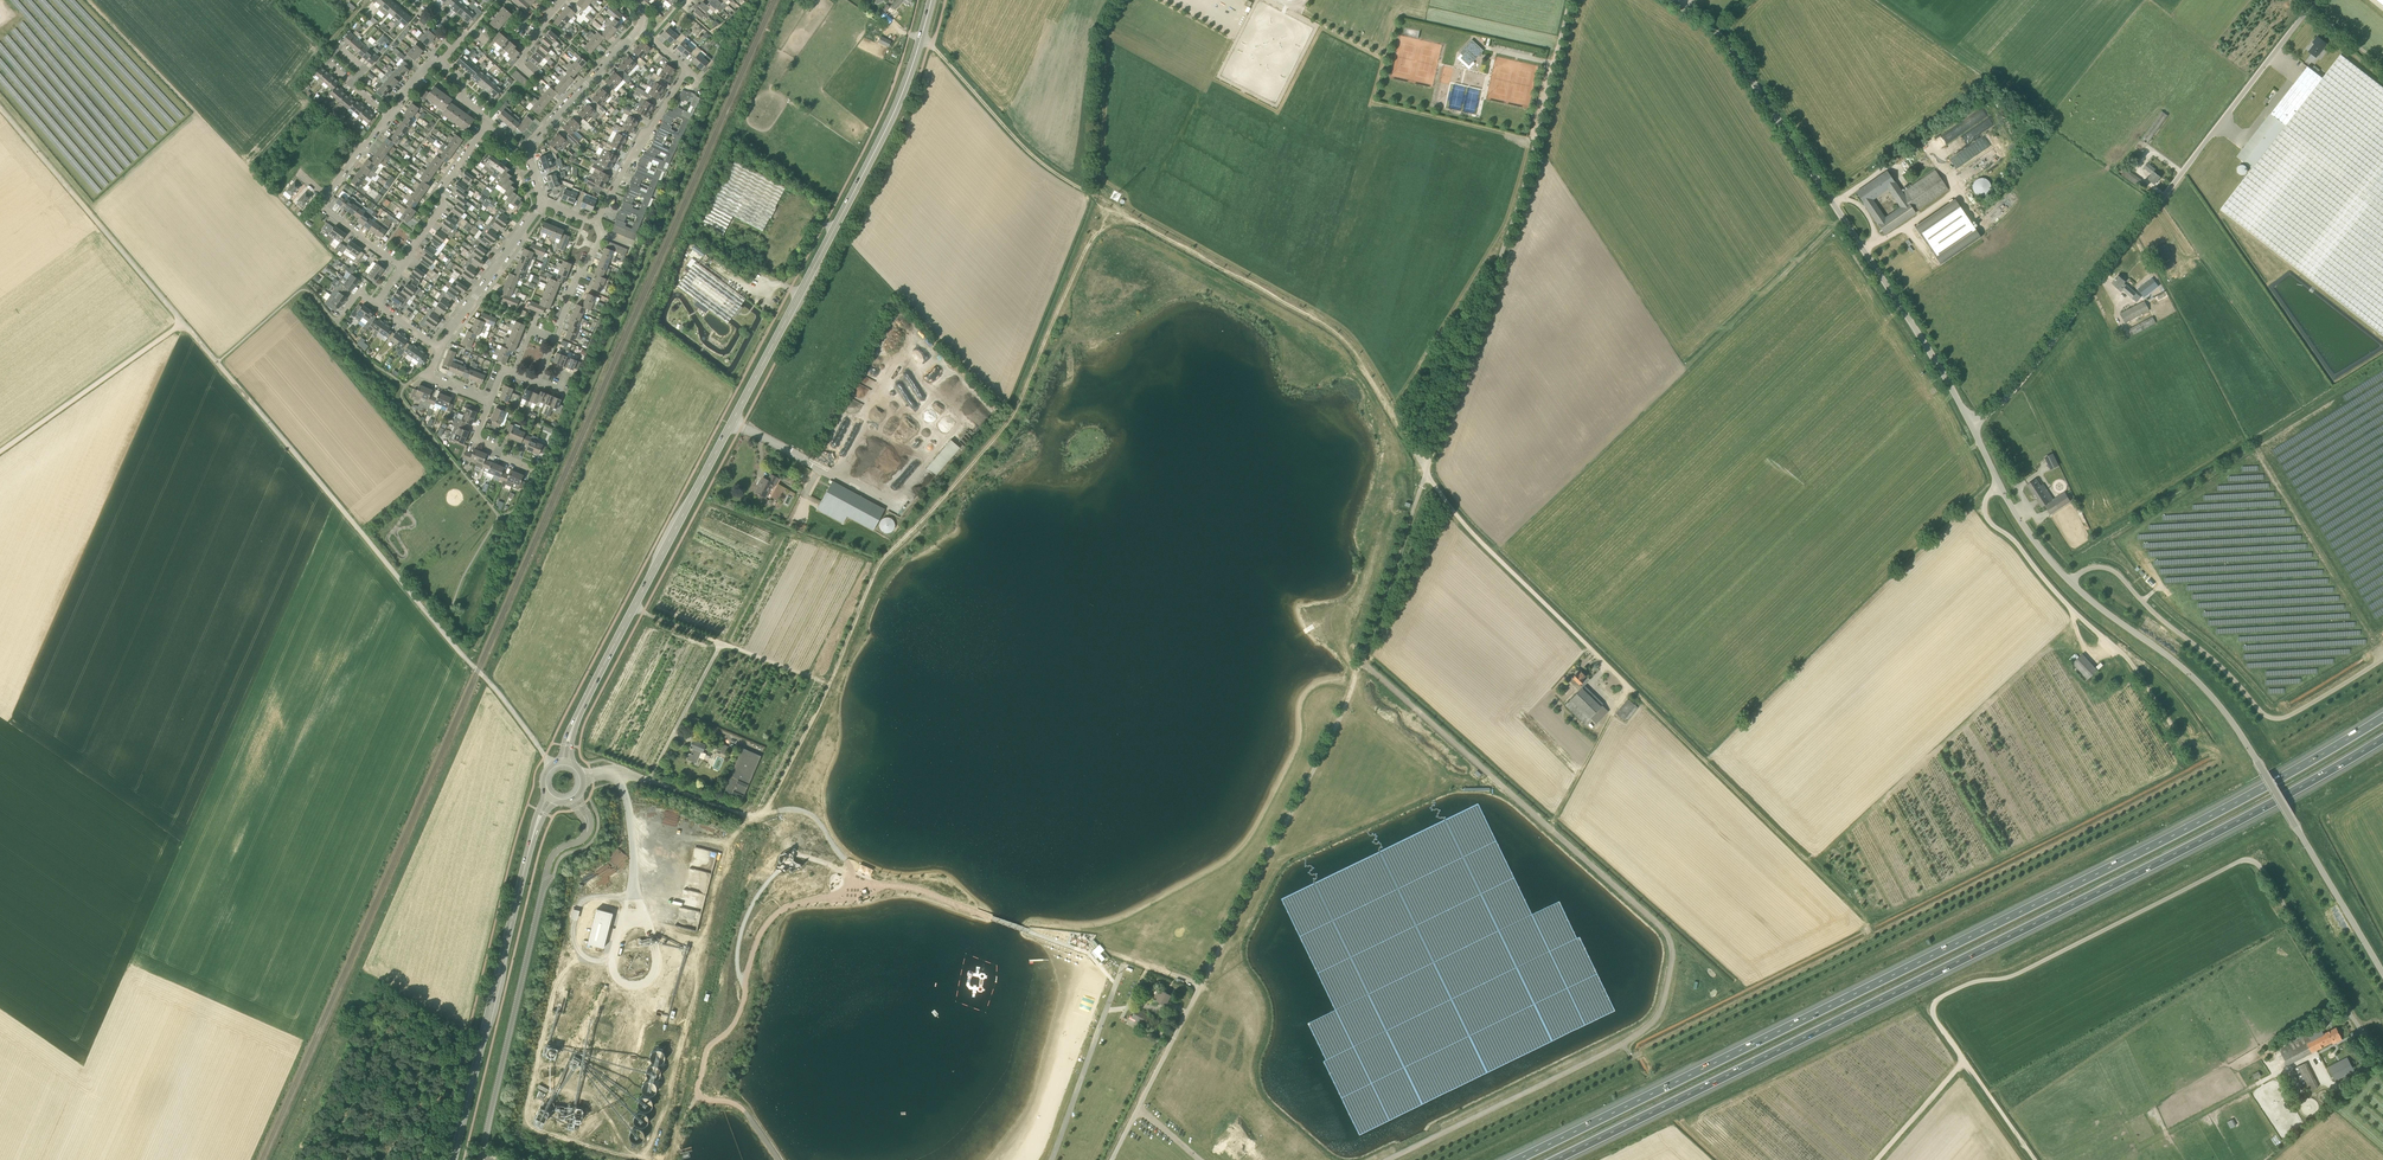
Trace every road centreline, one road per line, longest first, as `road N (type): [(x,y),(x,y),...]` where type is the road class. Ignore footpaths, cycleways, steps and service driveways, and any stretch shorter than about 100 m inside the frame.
road 1 (unclassified): [(1427,473),(1362,661),(1659,925),(1672,954),(1660,1012),(1624,1044),(1387,1159)]
road 2 (motorway): [(2382,718),(2093,876),(1516,1159)]
road 3 (motorway): [(1552,1159),(2098,892),(2382,738)]
road 4 (secondary): [(566,761),(581,709),(898,104),(931,0)]
road 5 (track): [(766,813),(878,565),(1012,416),(1089,238),(1114,206)]
road 6 (track): [(1624,1044),(1631,1056),(1651,1054),(2231,763)]
road 7 (unclassified): [(2382,1052),(2355,1021),(2271,881),(2243,860),(2023,971),(1953,990),(1934,1006),(1937,1021)]
road 8 (unclassified): [(1971,423),(2016,388),(2308,5)]
road 9 (unclassified): [(1971,423),(1725,41),(1669,0)]
road 10 (track): [(217,363),(545,757)]
road 11 (track): [(1553,822),(1631,689),(1856,907),(1876,942)]
road 12 (unclassified): [(2382,974),(2238,729),(2190,675),(2071,582)]
road 13 (unclassified): [(1571,0),(1515,216),(1427,473)]
road 14 (track): [(1098,197),(1341,336),(1427,473)]
road 15 (unclassified): [(2382,661),(2290,717),(2273,719),(2108,568),(2071,582)]
road 16 (track): [(1807,860),(2079,615)]
road 17 (unclassified): [(481,1159),(550,861),(587,833)]
road 18 (secondary): [(453,1159),(527,858)]
road 19 (unclassified): [(1427,473),(1467,529),(1631,689)]
road 20 (residential): [(402,266),(325,209),(324,200),(433,62),(441,64)]
road 21 (track): [(0,108),(183,323)]
road 22 (residential): [(490,402),(504,369),(536,382),(602,233),(596,224)]
road 23 (residential): [(596,224),(687,70),(640,27)]
road 24 (track): [(183,323),(0,455)]
road 25 (track): [(825,681),(633,608)]
road 26 (unclassified): [(2071,582),(2025,529),(1971,423)]
road 27 (residential): [(439,349),(540,200)]
road 28 (unclassified): [(753,818),(639,777),(583,777)]
road 29 (residential): [(402,266),(444,207),(440,190),(488,124)]
road 30 (residential): [(529,152),(640,27)]
road 31 (track): [(650,781),(721,643)]
road 32 (unclassified): [(1204,980),(1138,1109)]
road 33 (track): [(1964,1060),(1875,1159)]
road 34 (residential): [(439,349),(377,303),(402,266)]
road 35 (track): [(1964,1060),(2035,1159)]
road 36 (track): [(290,1159),(340,1049)]

